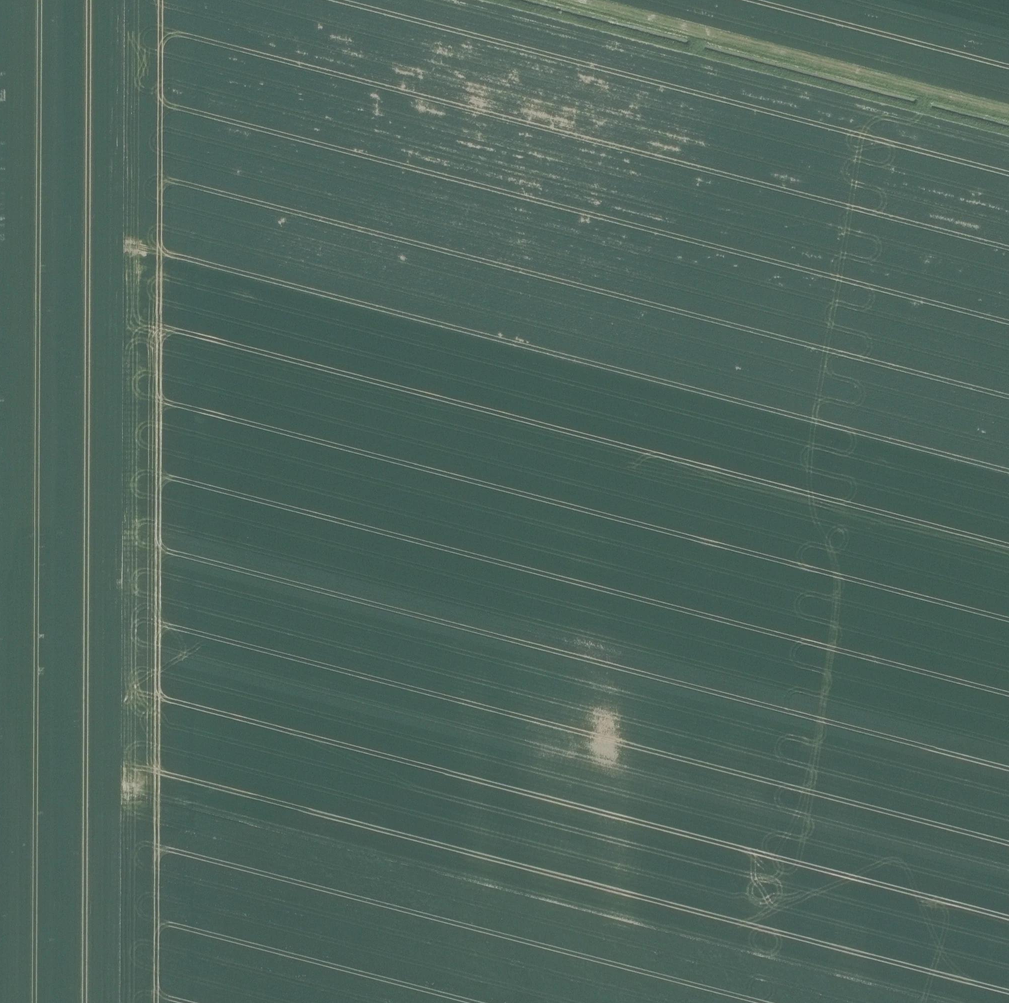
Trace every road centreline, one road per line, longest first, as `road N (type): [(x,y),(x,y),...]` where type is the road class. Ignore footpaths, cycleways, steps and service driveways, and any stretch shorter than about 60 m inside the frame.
road 1 (track): [(1008,112),(577,0)]

